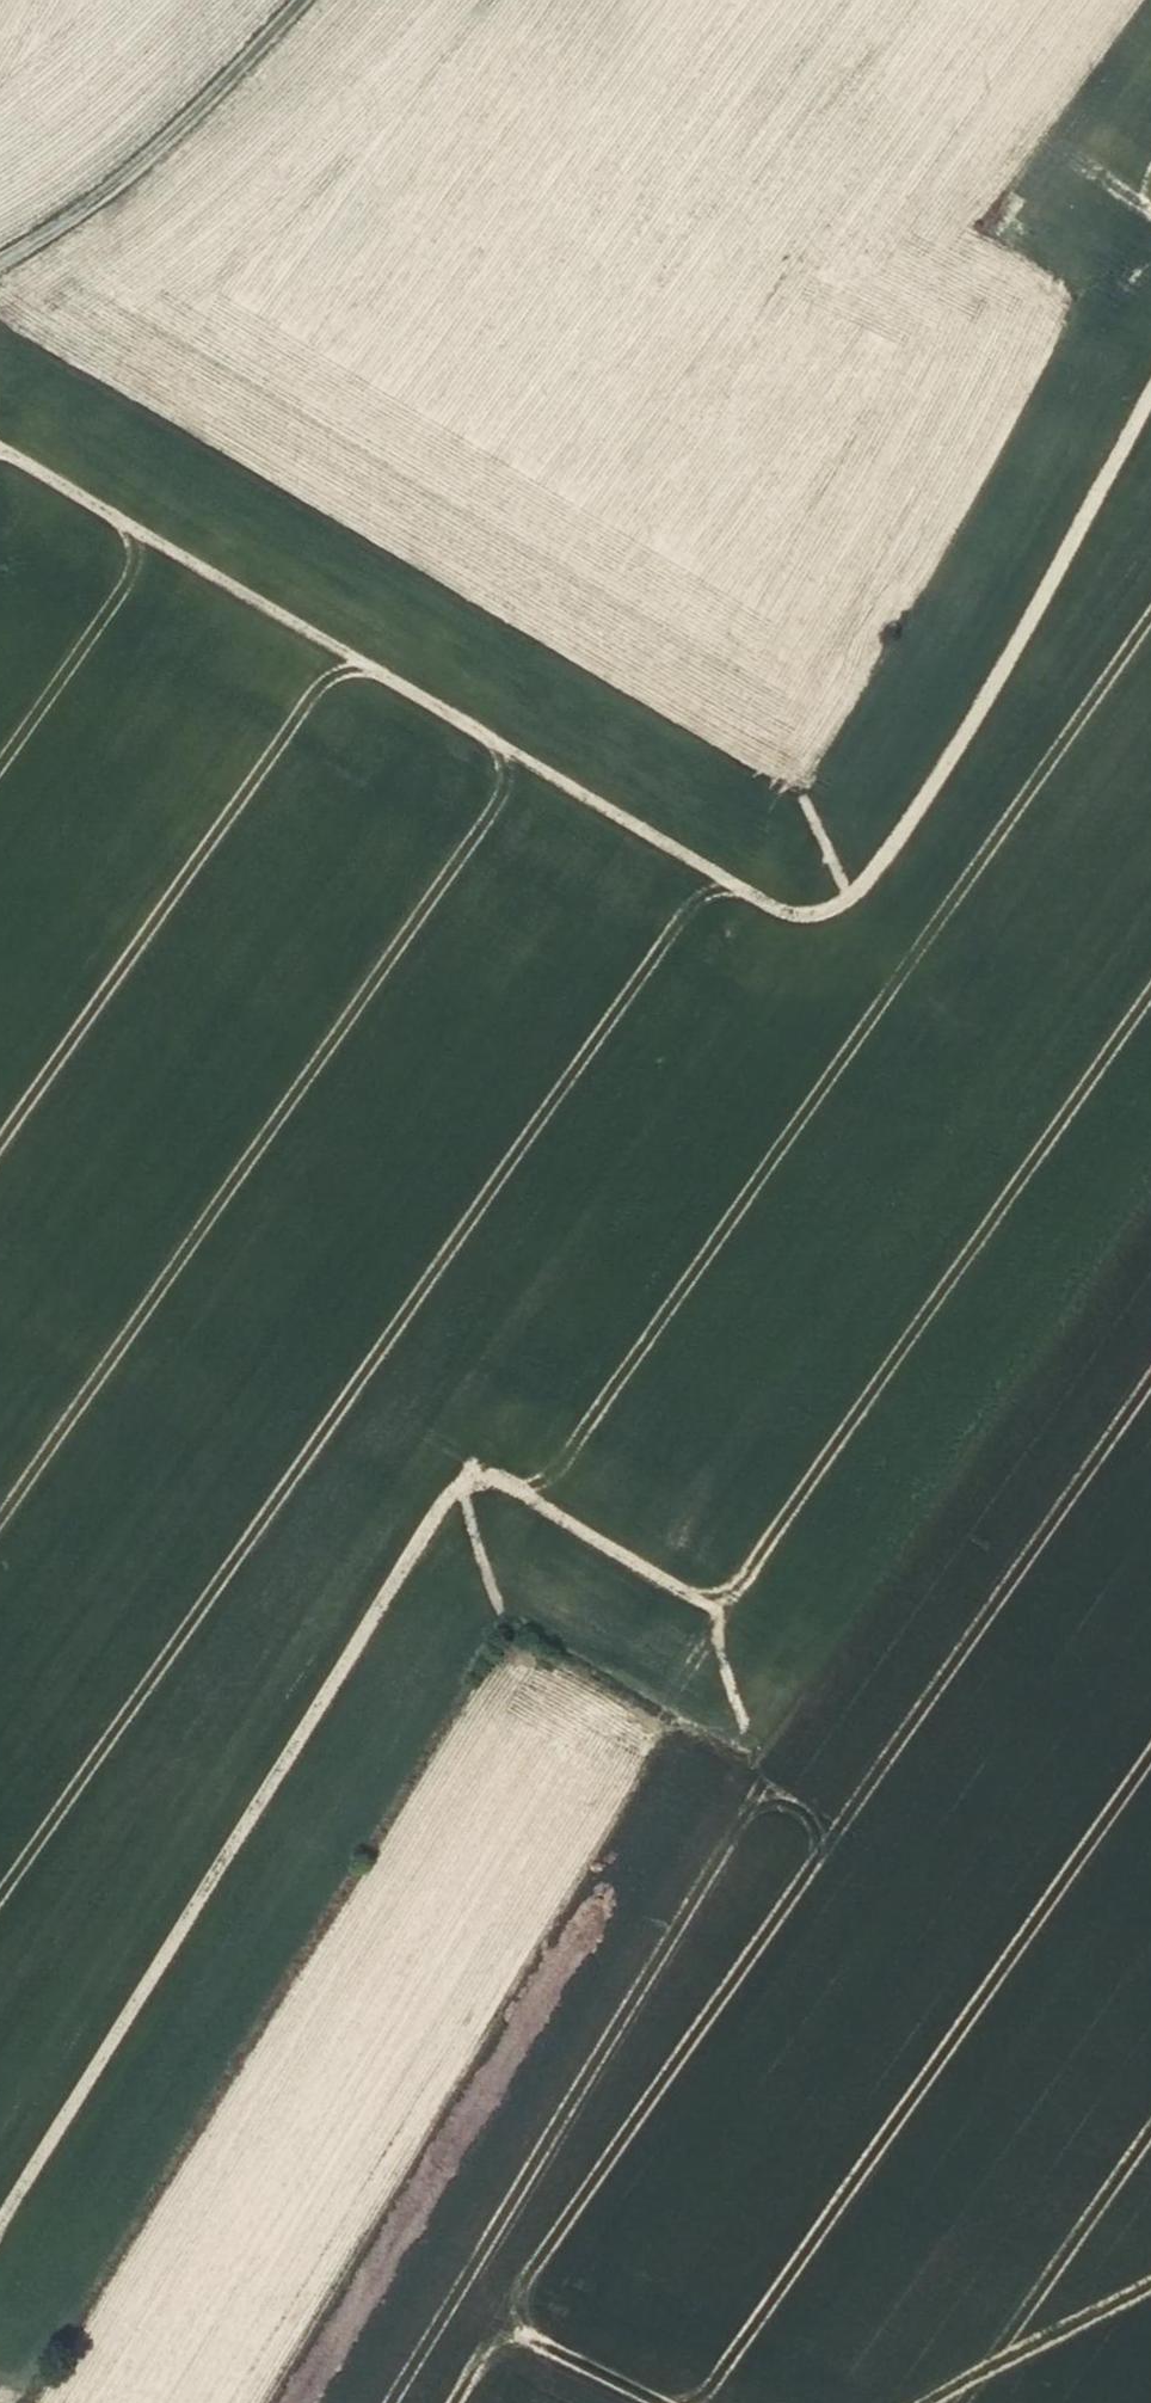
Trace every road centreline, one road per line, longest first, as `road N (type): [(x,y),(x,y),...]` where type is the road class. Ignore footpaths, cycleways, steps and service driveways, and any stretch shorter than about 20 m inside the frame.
road 1 (track): [(296,0),(136,161),(0,253)]
road 2 (track): [(1150,2276),(918,2402)]

